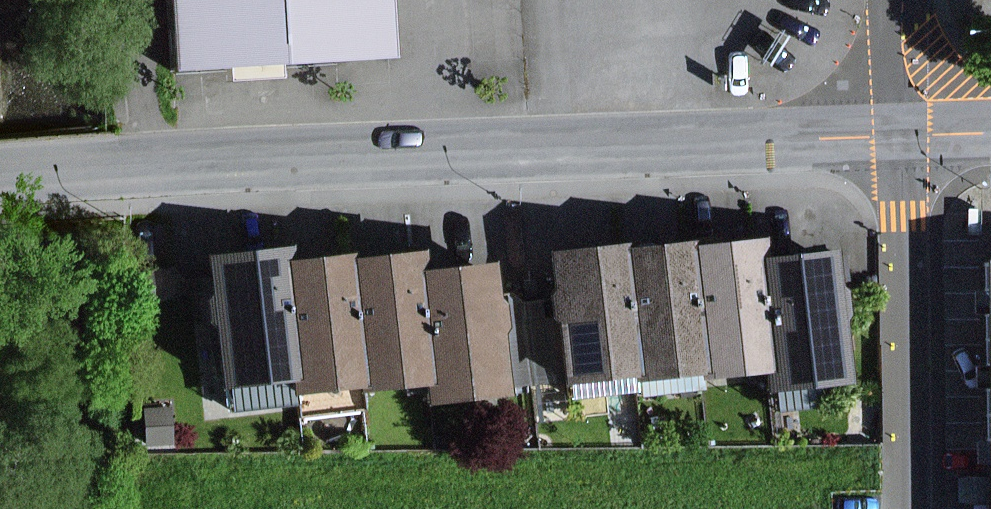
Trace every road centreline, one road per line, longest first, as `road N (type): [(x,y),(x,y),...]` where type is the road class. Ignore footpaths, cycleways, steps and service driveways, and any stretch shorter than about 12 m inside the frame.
road 1 (unclassified): [(0,176),(432,147),(902,129)]
road 2 (residential): [(902,129),(911,508)]
road 3 (residential): [(902,129),(896,0)]

